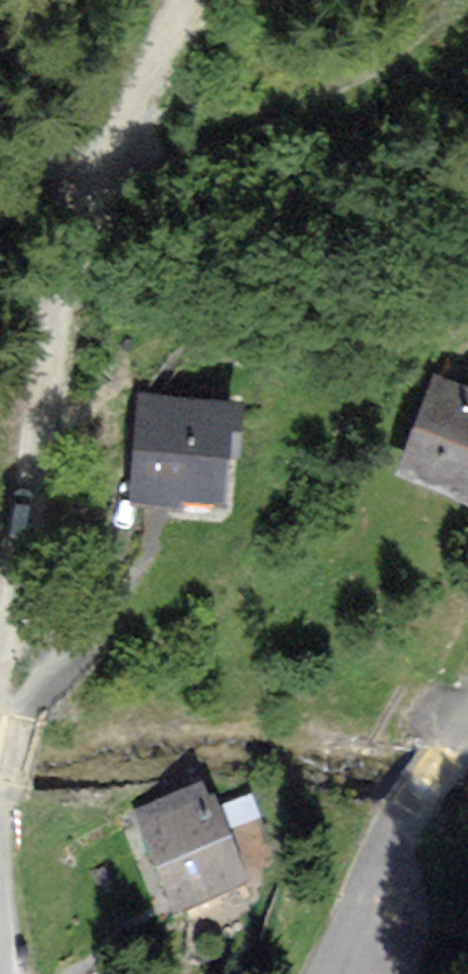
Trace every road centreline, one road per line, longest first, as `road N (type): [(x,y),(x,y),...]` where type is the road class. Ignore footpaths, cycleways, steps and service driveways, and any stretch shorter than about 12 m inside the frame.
road 1 (unclassified): [(184,0),(95,177),(29,451),(0,653)]
road 2 (unclassified): [(467,728),(408,810),(346,973)]
road 3 (track): [(0,220),(115,125)]

